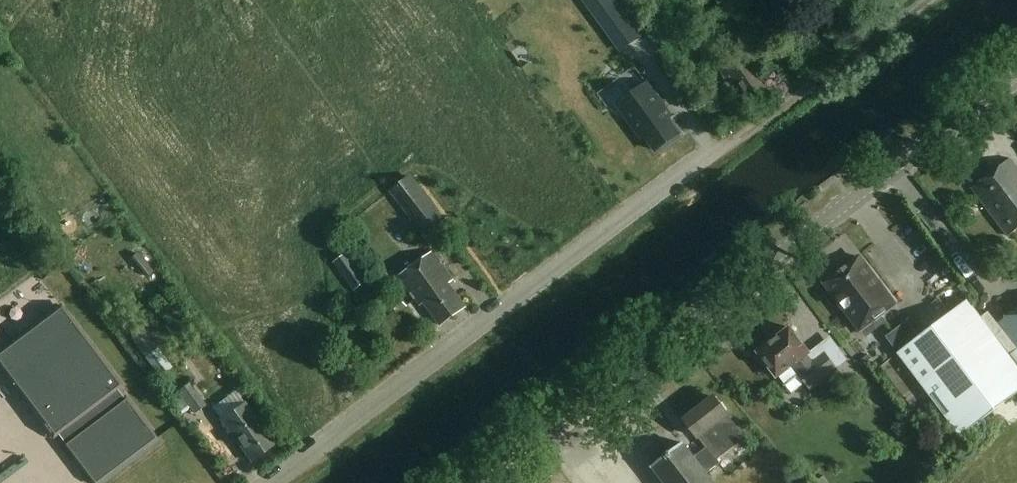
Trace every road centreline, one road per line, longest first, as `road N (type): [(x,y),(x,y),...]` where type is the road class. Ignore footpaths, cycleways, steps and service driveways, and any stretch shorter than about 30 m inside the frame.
road 1 (tertiary): [(473,482),(1016,74)]
road 2 (unclassified): [(270,482),(810,82)]
road 3 (track): [(926,0),(810,82)]

